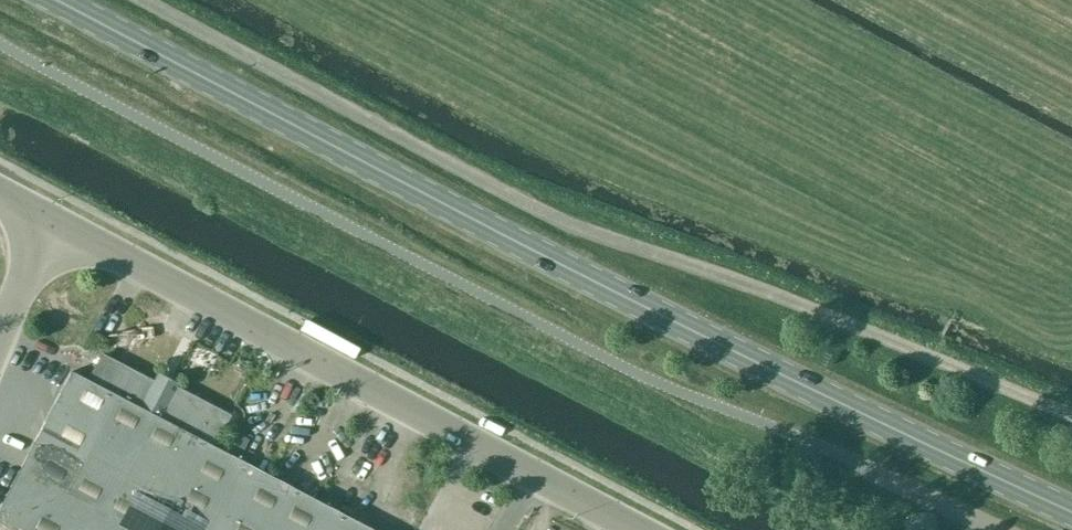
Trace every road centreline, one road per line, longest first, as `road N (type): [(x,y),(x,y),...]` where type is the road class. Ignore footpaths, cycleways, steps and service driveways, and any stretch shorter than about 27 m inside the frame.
road 1 (primary): [(1071,512),(639,304),(55,0)]
road 2 (unclassified): [(1071,415),(756,288),(541,214),(140,0)]
road 3 (unclassified): [(638,529),(49,219)]
road 4 (unclassified): [(0,334),(49,219)]

